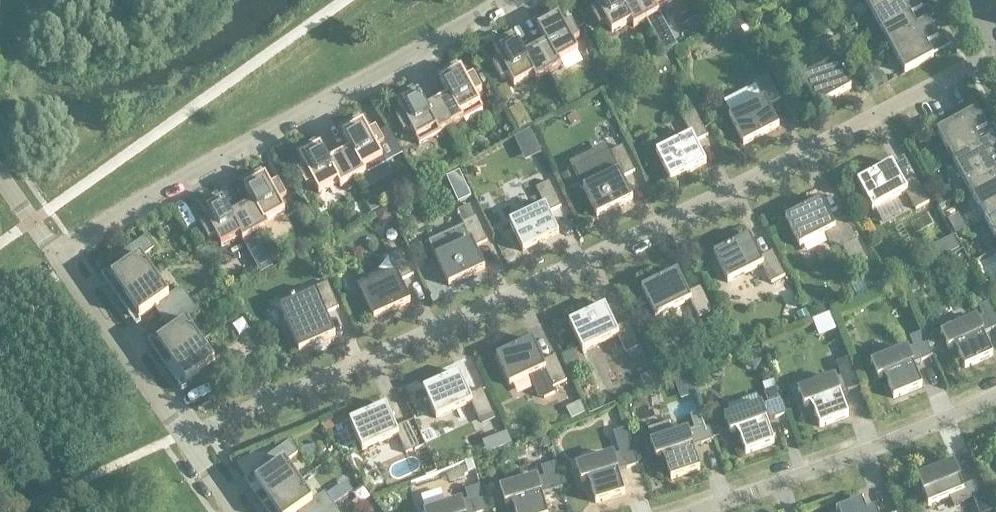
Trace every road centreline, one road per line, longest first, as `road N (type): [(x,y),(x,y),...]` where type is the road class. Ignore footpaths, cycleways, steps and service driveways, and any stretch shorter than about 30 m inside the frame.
road 1 (residential): [(186,431),(587,263),(995,57)]
road 2 (residential): [(60,255),(518,0)]
road 3 (residential): [(684,511),(841,459),(995,393)]
road 4 (residential): [(186,431),(60,255)]

